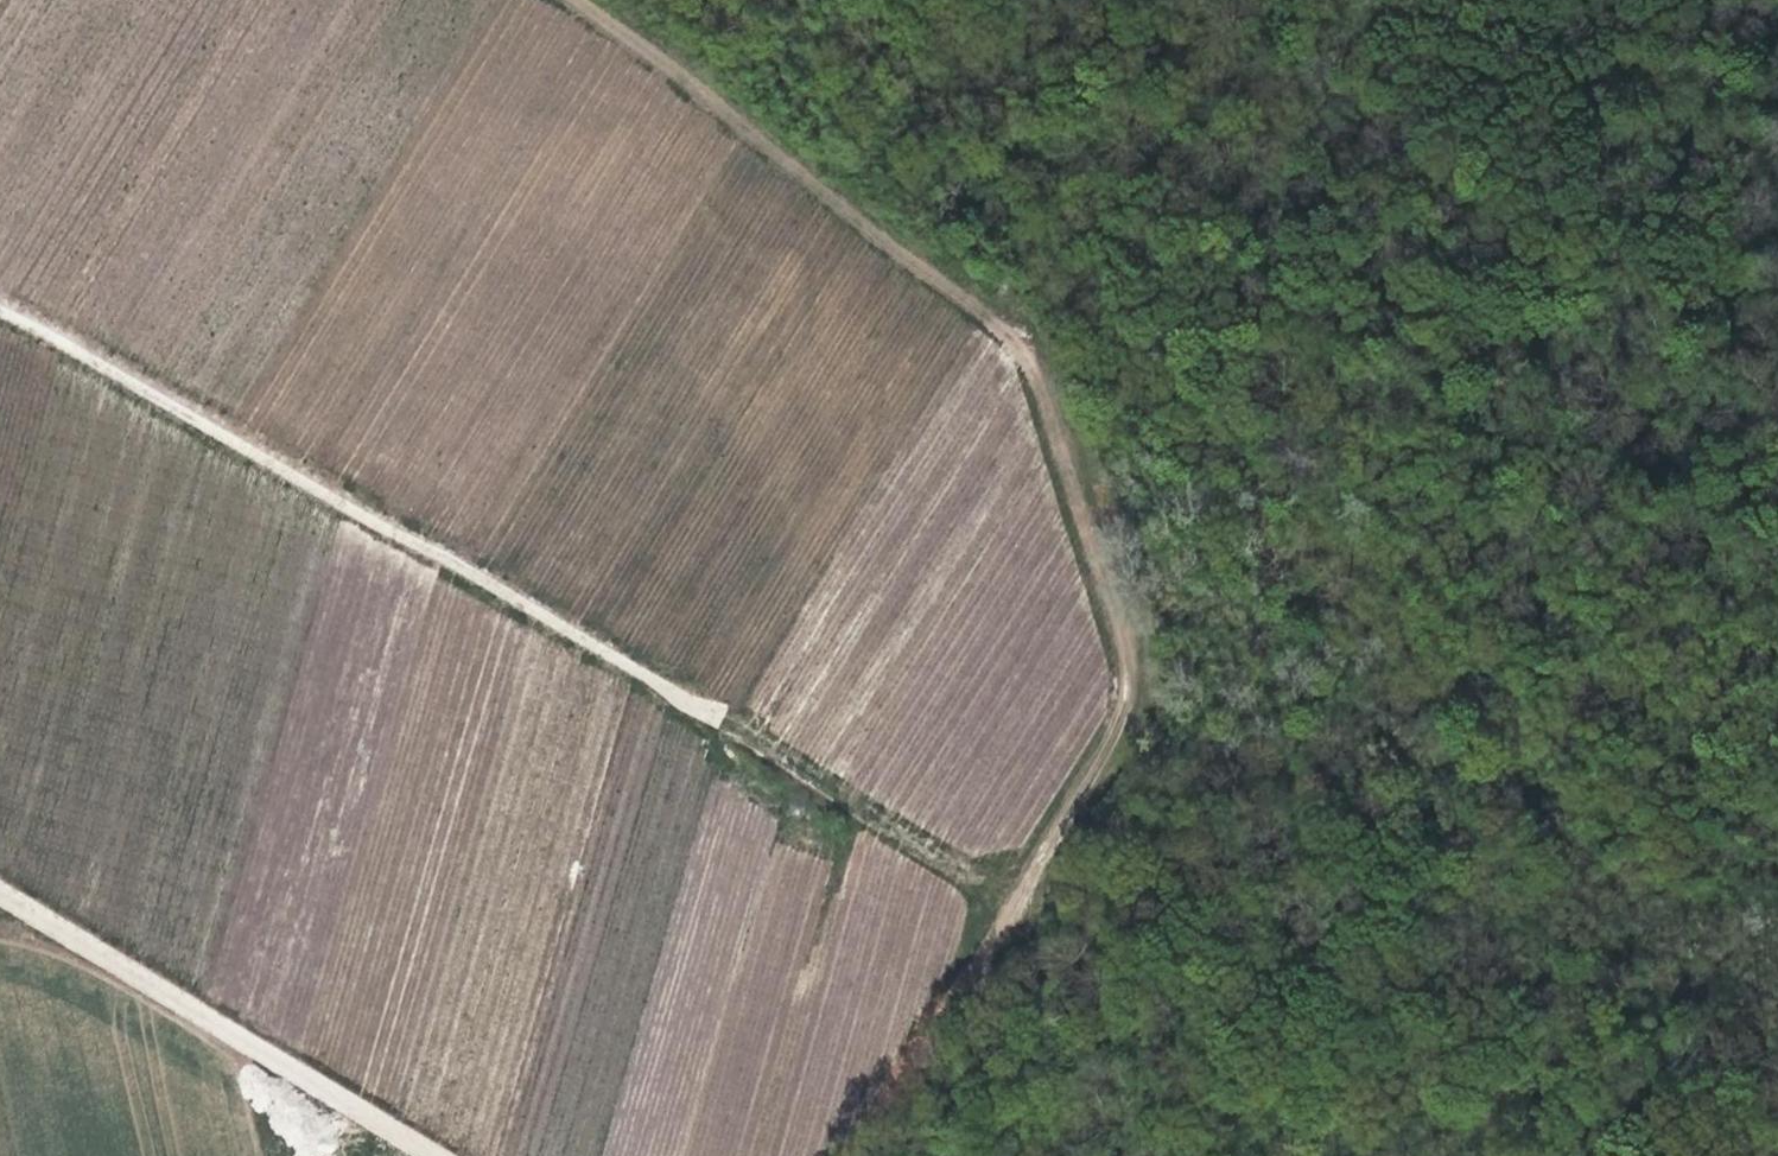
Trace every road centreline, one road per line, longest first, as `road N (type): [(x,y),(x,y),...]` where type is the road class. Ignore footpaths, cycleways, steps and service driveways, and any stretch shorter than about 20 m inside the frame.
road 1 (track): [(432,1155),(0,894)]

